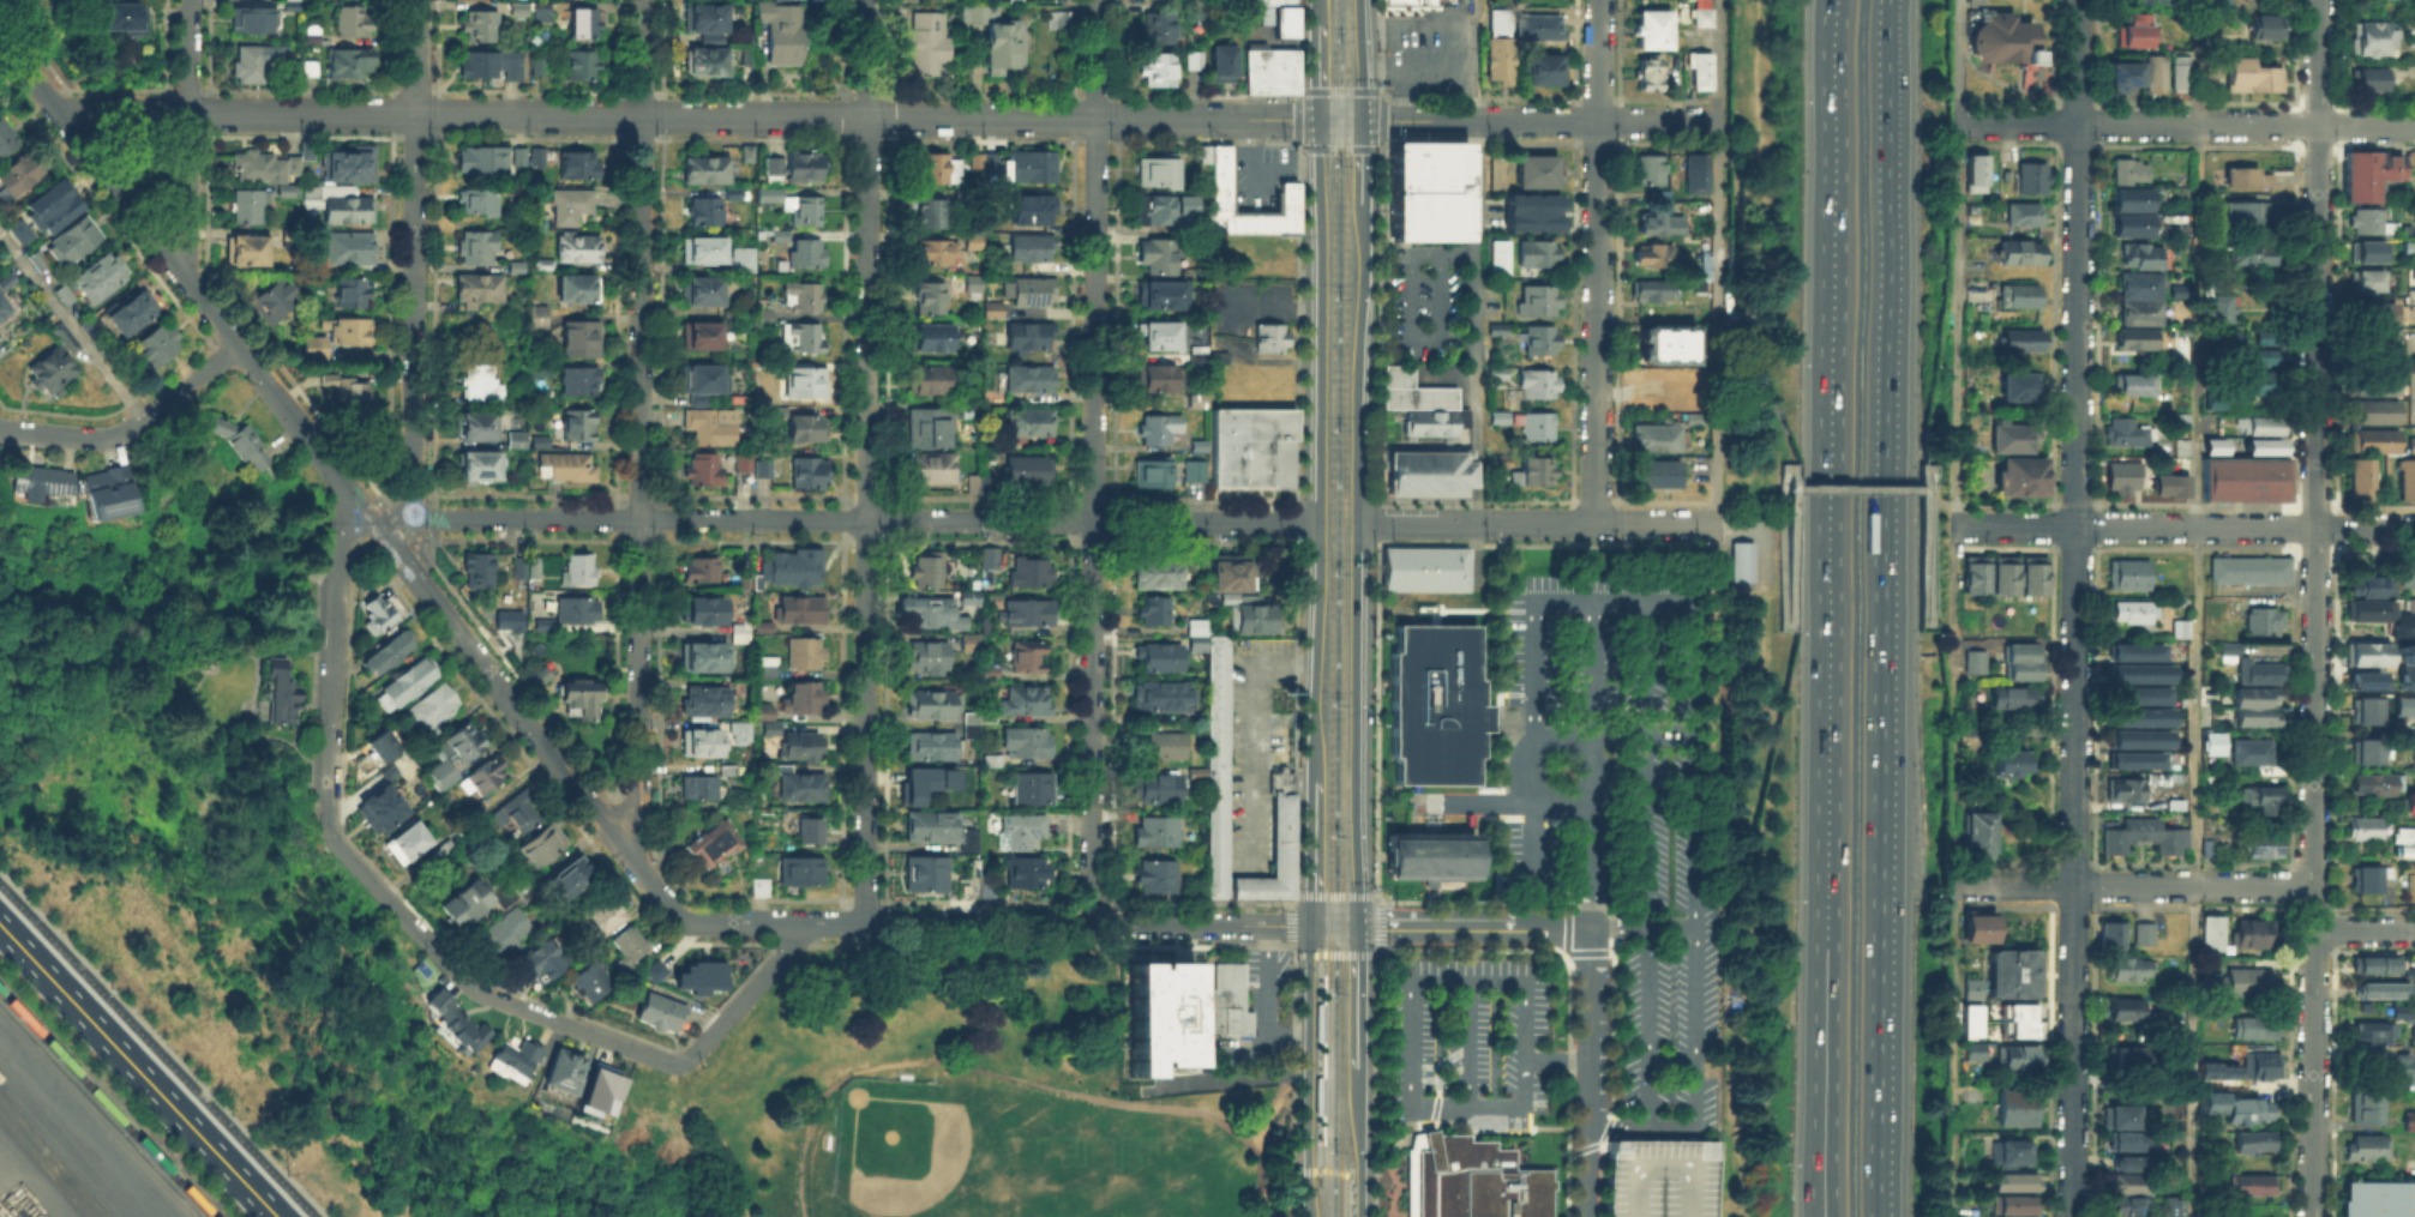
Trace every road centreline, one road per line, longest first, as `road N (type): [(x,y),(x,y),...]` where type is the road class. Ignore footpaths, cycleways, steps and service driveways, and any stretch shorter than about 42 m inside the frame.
road 1 (residential): [(2311,1216),(2318,0)]
road 2 (residential): [(2072,1216),(2077,0)]
road 3 (residential): [(1597,121),(415,115)]
road 4 (motorway): [(1836,0),(1836,1182)]
road 5 (residential): [(1092,924),(1097,0)]
road 6 (residential): [(864,923),(869,0)]
road 7 (residential): [(1321,523),(411,518)]
road 8 (residential): [(1092,924),(685,920),(385,537)]
road 9 (residential): [(620,844),(638,799),(643,0)]
road 10 (secondary): [(1358,924),(1362,203)]
road 11 (motorway): [(1875,1191),(1880,505)]
road 12 (residential): [(800,923),(793,942),(692,1056),(668,1065),(474,989),(331,843),(326,795)]
road 13 (secondary): [(1318,120),(1314,779)]
road 14 (residential): [(411,518),(416,0)]
road 15 (motorway): [(1880,505),(1883,0)]
road 16 (residential): [(2414,528),(1954,525)]
road 17 (residential): [(2414,126),(1954,123)]
road 18 (primary): [(278,1216),(0,925)]
road 19 (residential): [(1596,523),(1597,121)]
road 20 (residential): [(1951,886),(2312,886)]
road 21 (residential): [(326,795),(341,538),(356,500)]
road 22 (residential): [(1588,1216),(1593,959),(1584,934)]
road 23 (residential): [(240,348),(107,438),(0,429)]
road 24 (secondary): [(1312,926),(1308,1171)]
road 25 (residential): [(1596,523),(1357,523)]
road 26 (residential): [(385,537),(240,348)]
road 27 (residential): [(415,115),(187,112)]
road 28 (residential): [(1584,934),(1534,924),(1358,924)]
road 29 (residential): [(1312,926),(1092,924)]
road 30 (residential): [(186,275),(58,109)]
road 31 (residential): [(186,275),(187,112)]
road 32 (secondary): [(1314,779),(1312,926)]
road 33 (secondary): [(1357,1067),(1358,924)]
road 34 (residential): [(187,112),(58,109)]
road 35 (residential): [(1719,121),(1597,121)]
road 36 (residential): [(1597,121),(1598,0)]

